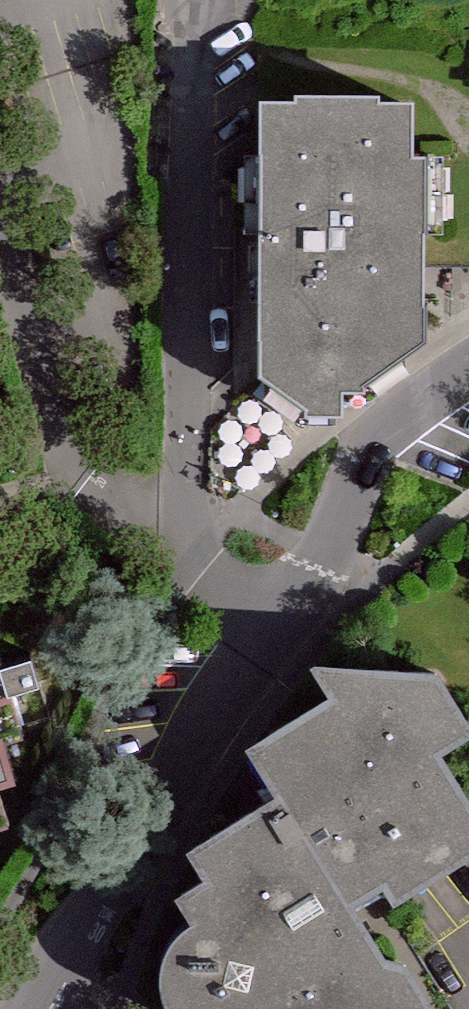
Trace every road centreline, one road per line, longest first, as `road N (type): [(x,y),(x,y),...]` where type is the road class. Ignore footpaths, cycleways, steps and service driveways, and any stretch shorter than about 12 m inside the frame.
road 1 (residential): [(282,615),(189,540),(191,0)]
road 2 (residential): [(47,1008),(204,706),(282,615)]
road 3 (residential): [(282,615),(321,568),(375,442),(468,368)]

